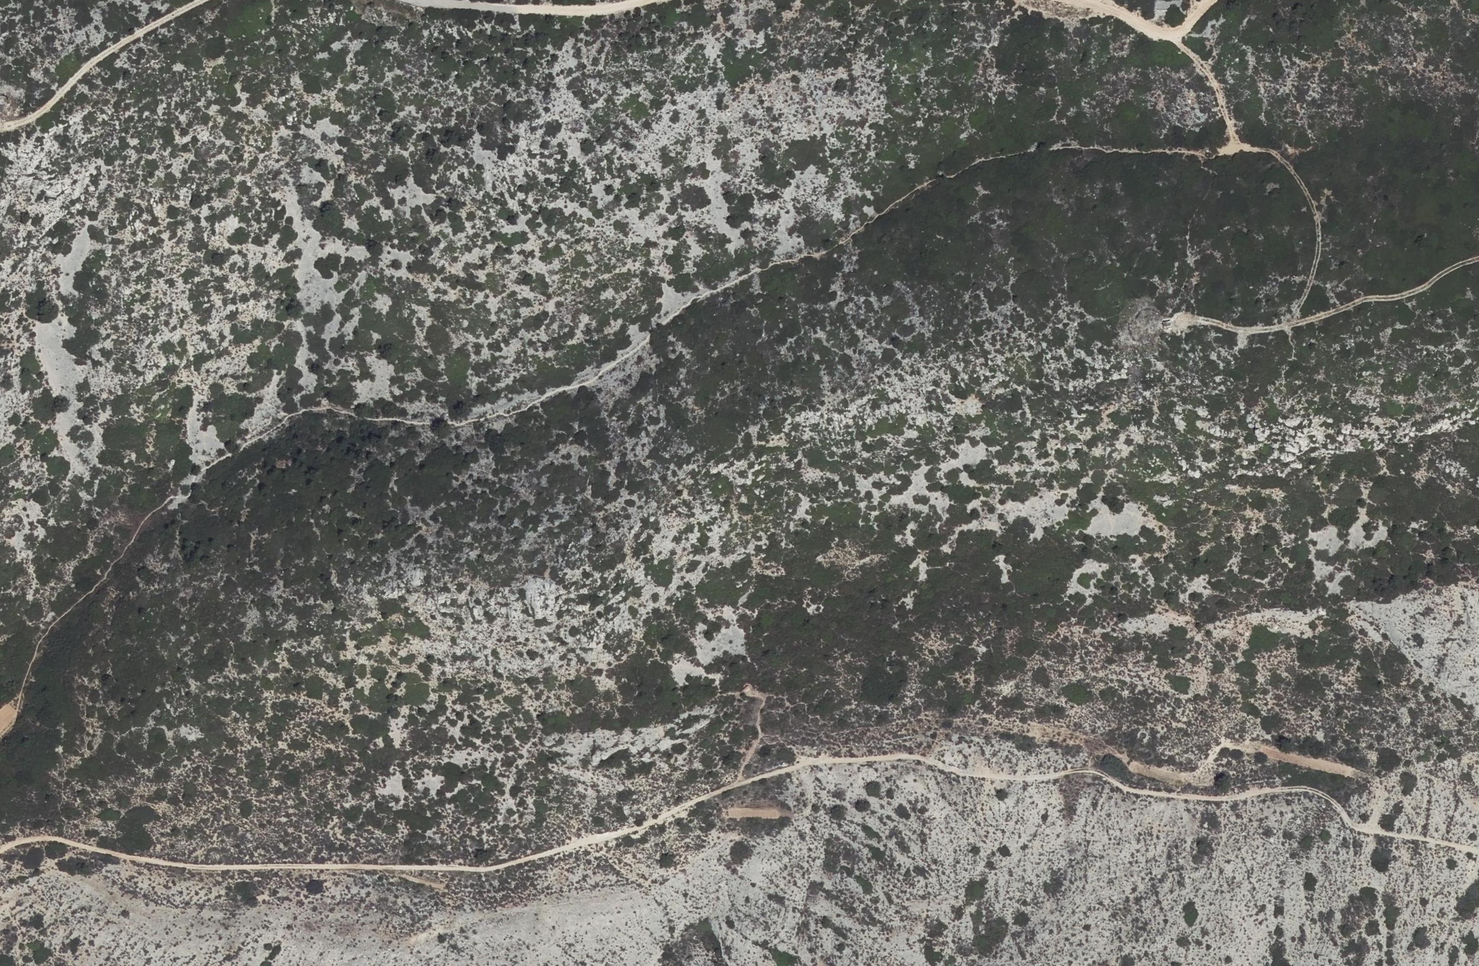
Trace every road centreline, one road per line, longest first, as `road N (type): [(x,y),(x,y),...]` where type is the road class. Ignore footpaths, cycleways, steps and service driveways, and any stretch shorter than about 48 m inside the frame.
road 1 (track): [(0,852),(41,839),(187,867),(489,870),(631,830),(729,786),(807,764),(896,757),(1039,779),(1098,772),(1148,796),(1228,798),(1301,787),(1338,805),(1351,826),(1478,851)]
road 2 (track): [(1179,324),(1247,332),(1287,326),(1418,289),(1478,259)]
road 3 (track): [(0,129),(45,109),(93,61),(204,0)]
road 4 (track): [(649,0),(592,11),(420,0)]
road 5 (track): [(1212,0),(1173,35),(1093,0)]
road 6 (track): [(1237,149),(1221,99),(1173,35)]

